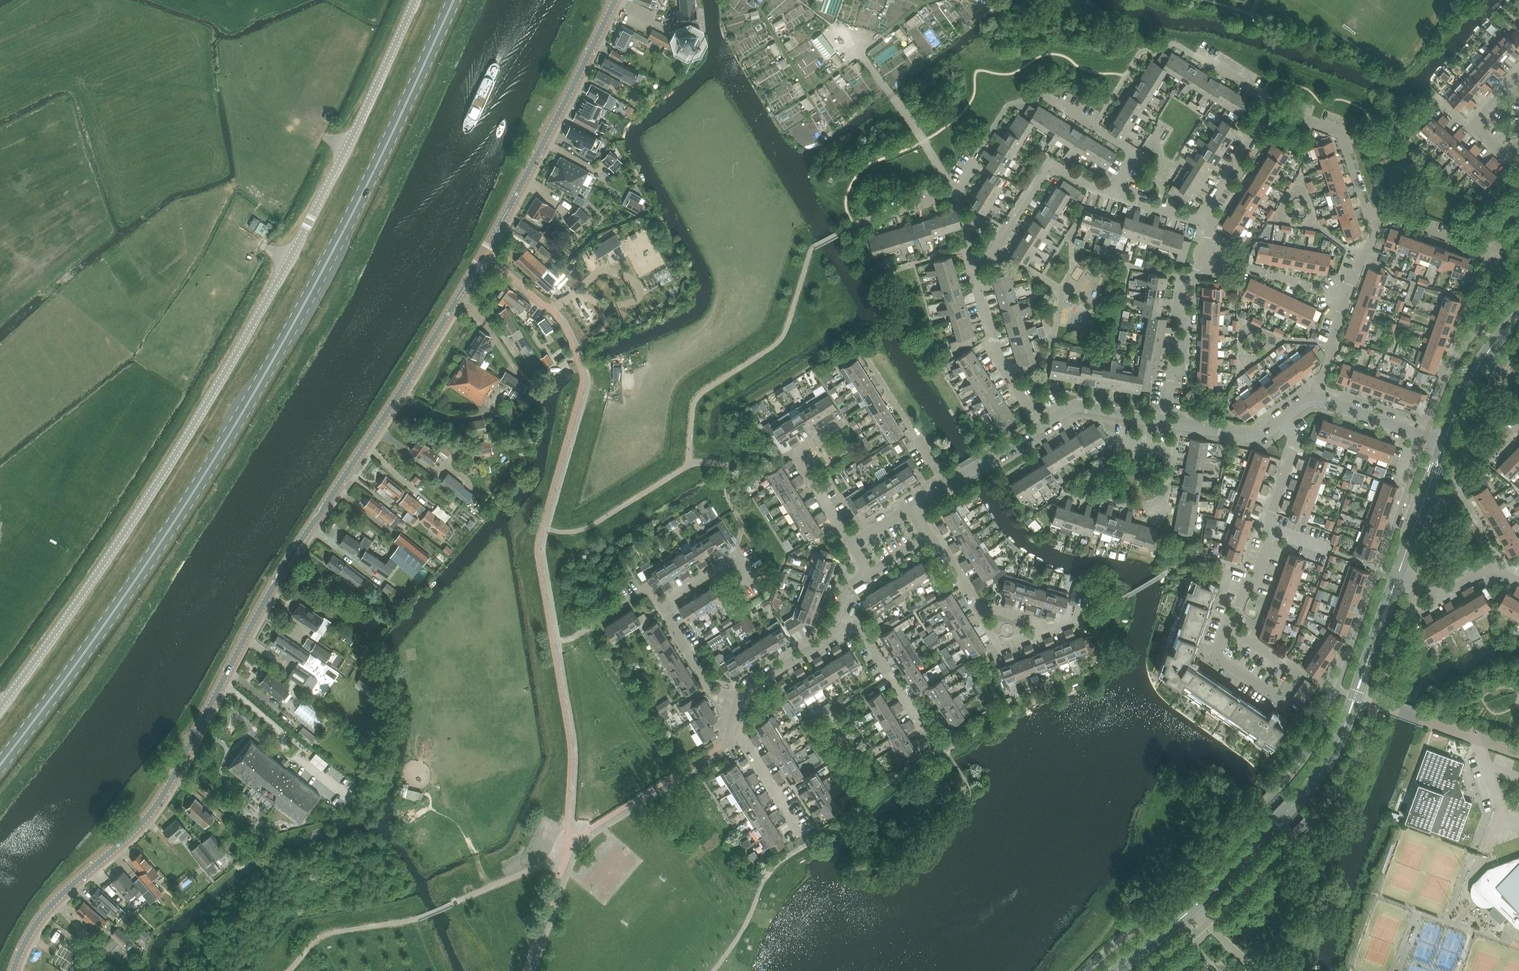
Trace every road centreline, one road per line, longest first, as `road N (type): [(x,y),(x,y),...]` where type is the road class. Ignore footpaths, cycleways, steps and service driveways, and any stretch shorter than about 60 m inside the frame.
road 1 (tertiary): [(13,970),(39,920),(163,795),(276,583),(445,323),(617,0)]
road 2 (primary): [(0,766),(147,563),(243,411),(376,167),(454,0)]
road 3 (unclassified): [(0,708),(163,474),(253,324),(415,0)]
road 4 (track): [(0,75),(218,82),(346,147)]
road 5 (tertiary): [(1196,906),(1316,781),(1355,697)]
road 6 (residential): [(1278,108),(1164,45),(1144,53),(1095,127)]
road 7 (residential): [(1228,628),(1269,540),(1296,440),(1285,421)]
road 8 (residential): [(1167,423),(1211,224)]
road 9 (residential): [(1095,127),(1048,99),(1014,104),(956,193)]
road 10 (residential): [(974,262),(997,250),(1054,164),(1106,194)]
road 11 (residential): [(1371,216),(1495,256),(1501,226),(1518,215)]
road 12 (residential): [(1044,426),(1002,366),(974,262)]
road 13 (residential): [(1518,755),(1355,697)]
road 14 (residential): [(852,544),(800,462),(802,451),(841,426)]
road 15 (residential): [(1371,216),(1344,140),(1278,108)]
road 16 (residential): [(946,487),(862,359)]
road 17 (residential): [(927,732),(846,606)]
road 18 (residential): [(738,700),(750,682),(822,641),(846,606)]
road 19 (residential): [(1228,628),(1216,658),(1281,701),(1298,674)]
road 20 (tertiary): [(1398,577),(1446,444)]
road 21 (residential): [(1211,224),(1278,108)]
road 22 (residential): [(1321,397),(1446,444)]
road 23 (residential): [(1398,577),(1445,594),(1490,569),(1518,583)]
road 24 (residential): [(811,844),(741,737)]
road 25 (residential): [(738,700),(713,694),(660,607)]
road 26 (tertiary): [(1355,697),(1398,577)]
road 27 (residential): [(977,607),(1049,628),(1012,646),(1002,642)]
road 28 (residential): [(1518,166),(1474,125),(1518,79)]
road 29 (residential): [(1167,423),(1252,436),(1285,421)]
road 30 (residential): [(841,230),(956,193)]

